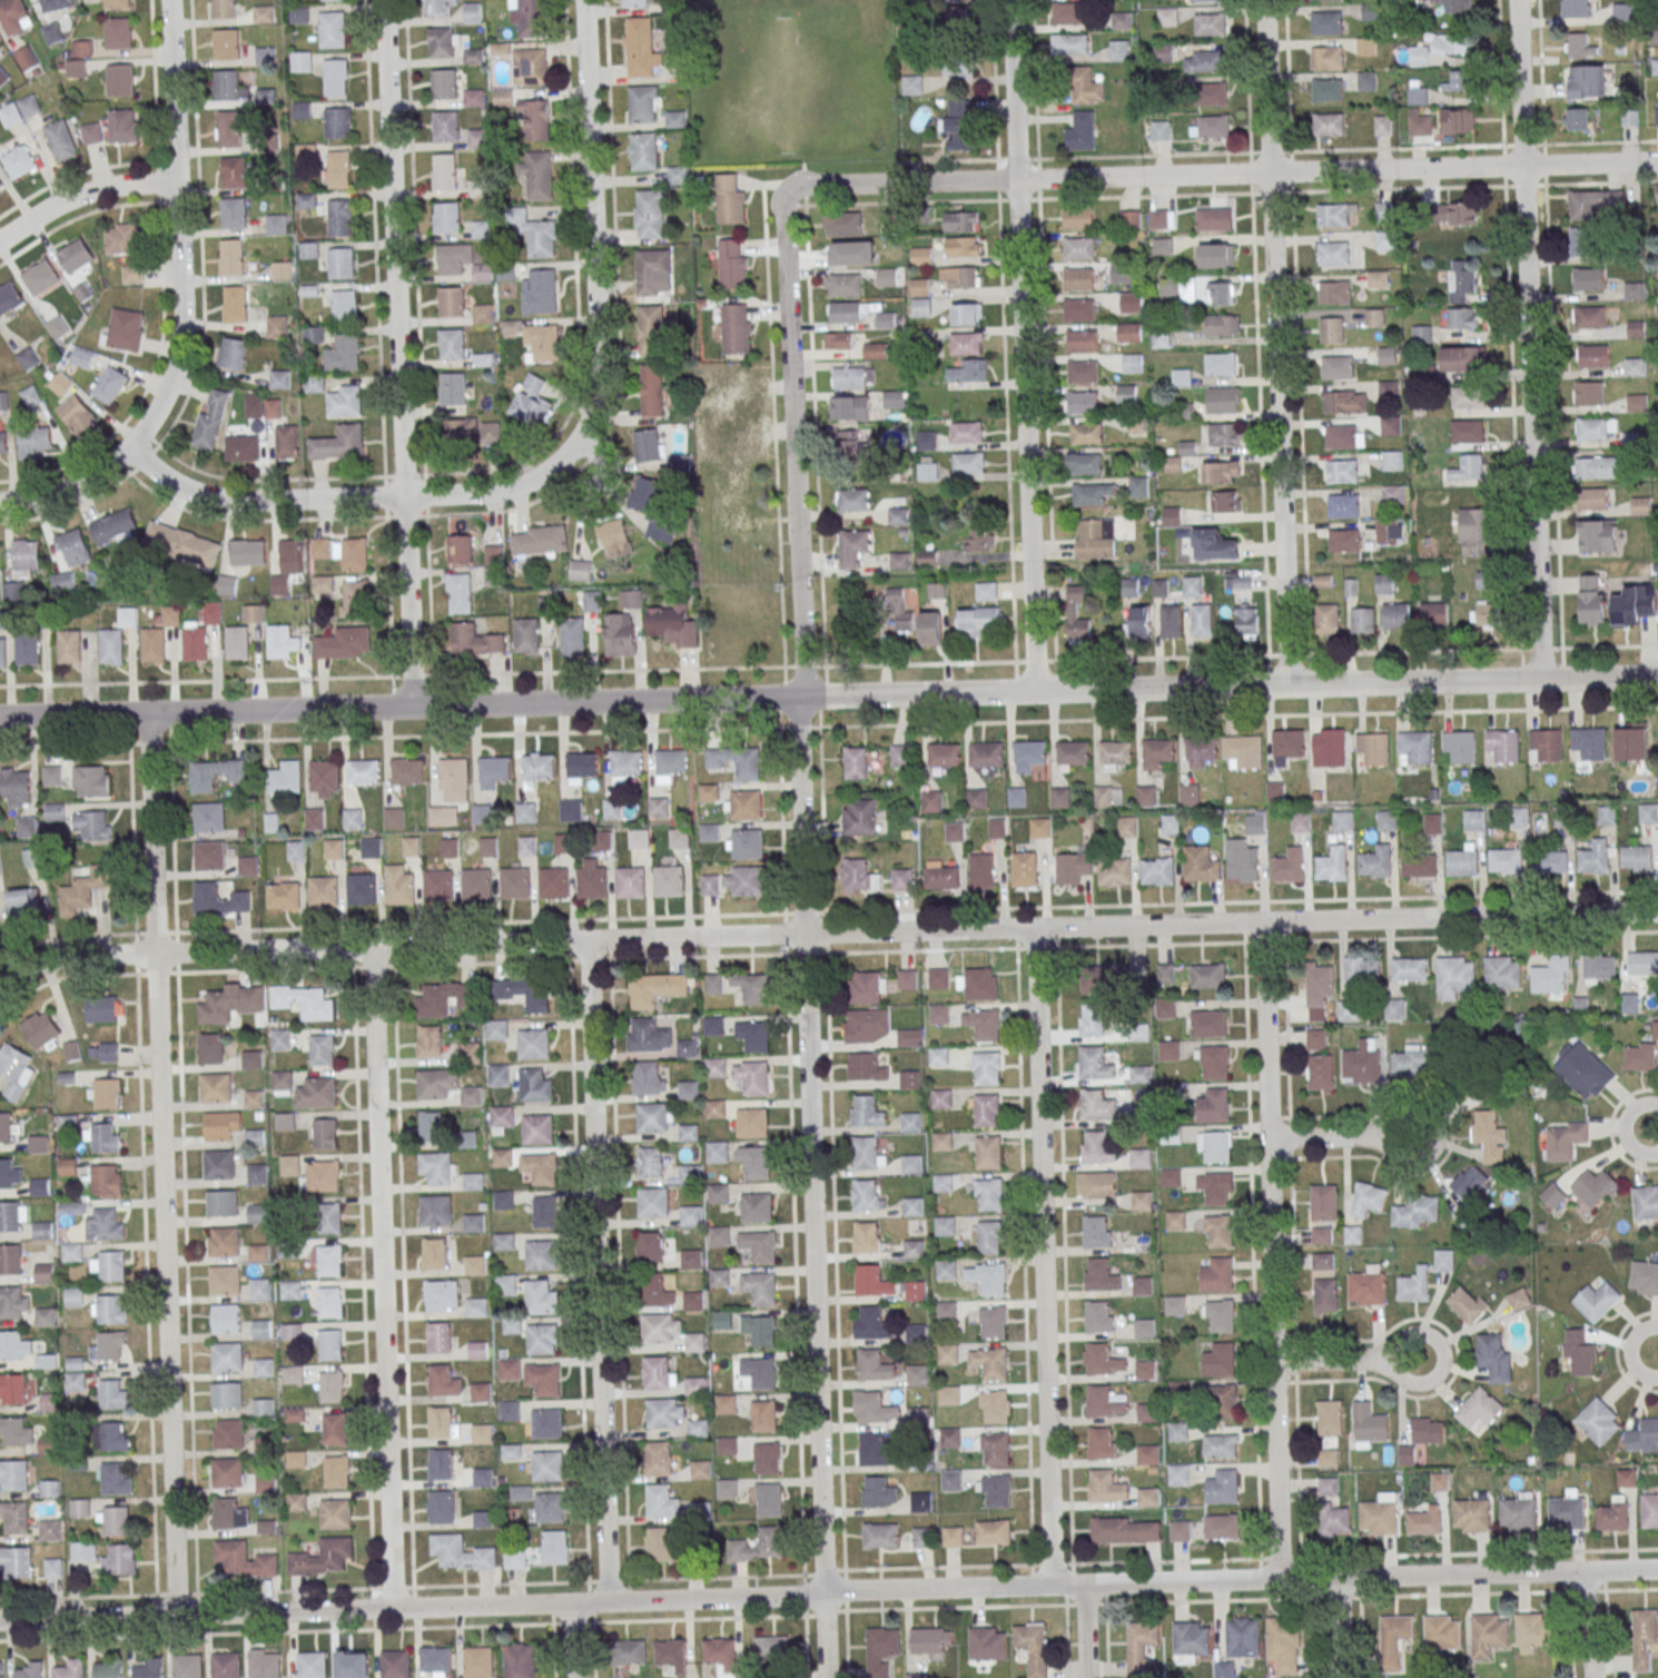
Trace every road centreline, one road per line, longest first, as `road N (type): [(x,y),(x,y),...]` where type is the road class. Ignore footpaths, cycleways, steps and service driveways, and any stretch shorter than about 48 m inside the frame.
road 1 (residential): [(1657,912),(85,956),(41,964),(0,986)]
road 2 (residential): [(1657,1570),(0,1620)]
road 3 (residential): [(1657,677),(0,717)]
road 4 (residential): [(826,1677),(788,195)]
road 5 (residential): [(176,1616),(147,713)]
road 6 (residential): [(1657,161),(802,186),(788,195)]
road 7 (residential): [(414,707),(386,0)]
road 8 (residential): [(1035,691),(1011,0)]
road 9 (residential): [(1287,685),(1264,0)]
road 10 (residential): [(1540,680),(1519,0)]
road 11 (residential): [(609,1601),(586,940)]
road 12 (residential): [(393,1608),(371,947)]
road 13 (residential): [(1281,1579),(1264,921)]
road 14 (residential): [(1054,1585),(1035,928)]
road 15 (residential): [(563,454),(590,408),(599,354),(583,0)]
road 16 (residential): [(563,454),(533,477),(487,493),(246,501),(191,492),(128,446)]
road 17 (residential): [(128,446),(161,399),(185,305),(172,0)]
road 18 (residential): [(179,181),(70,198),(0,240)]
road 19 (residential): [(1270,1138),(1443,1137)]
road 20 (residential): [(1275,1361),(1425,1356)]
road 21 (residential): [(128,446),(80,482),(0,502)]

